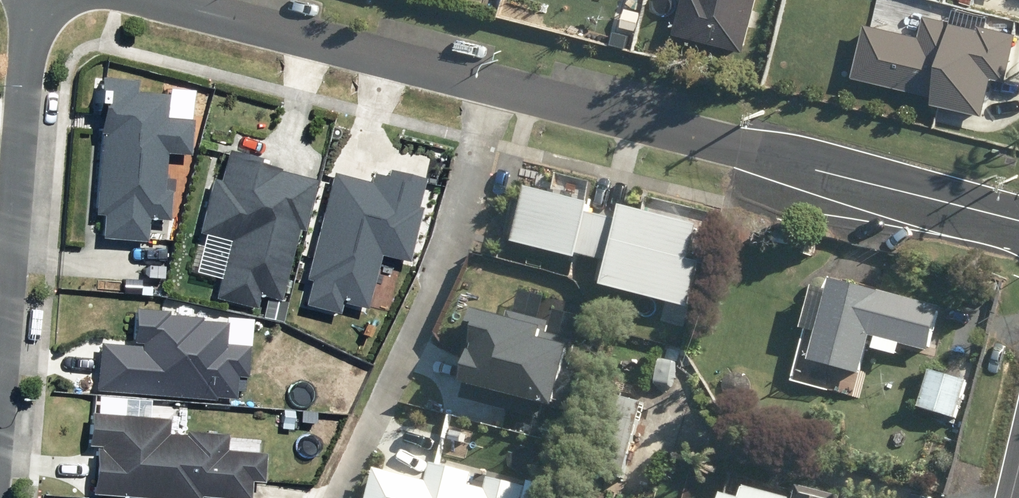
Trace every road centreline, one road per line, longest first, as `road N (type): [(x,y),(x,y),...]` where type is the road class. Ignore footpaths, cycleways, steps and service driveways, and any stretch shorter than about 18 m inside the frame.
road 1 (residential): [(497,88),(1018,221)]
road 2 (residential): [(41,0),(0,456)]
road 3 (residential): [(335,497),(441,263),(497,88)]
road 4 (residential): [(169,0),(497,88)]

